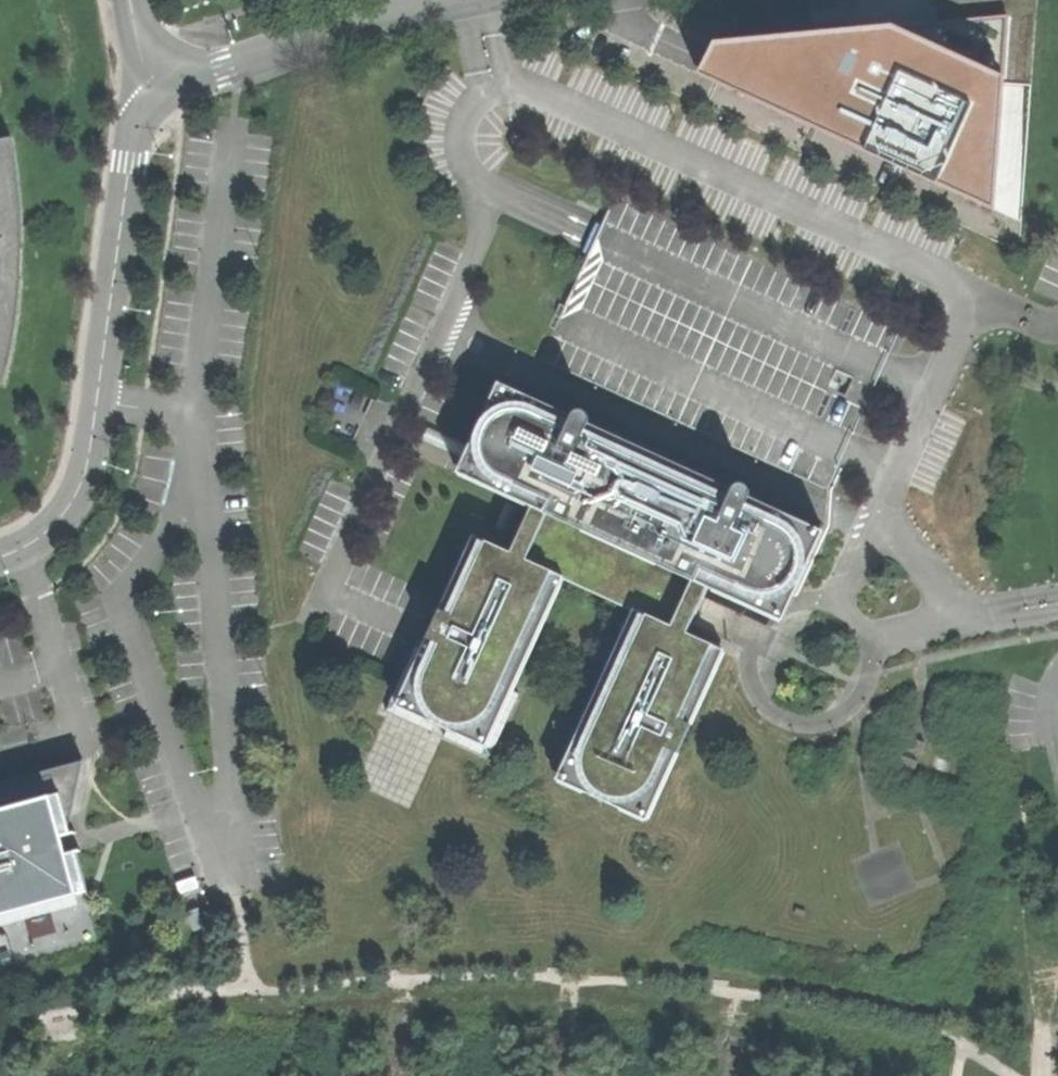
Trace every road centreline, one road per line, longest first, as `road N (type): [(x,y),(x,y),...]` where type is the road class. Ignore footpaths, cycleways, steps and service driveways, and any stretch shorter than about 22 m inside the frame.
road 1 (residential): [(163,91),(140,123),(131,161),(86,472),(59,521),(22,551),(0,556)]
road 2 (residential): [(451,0),(386,13),(163,91)]

